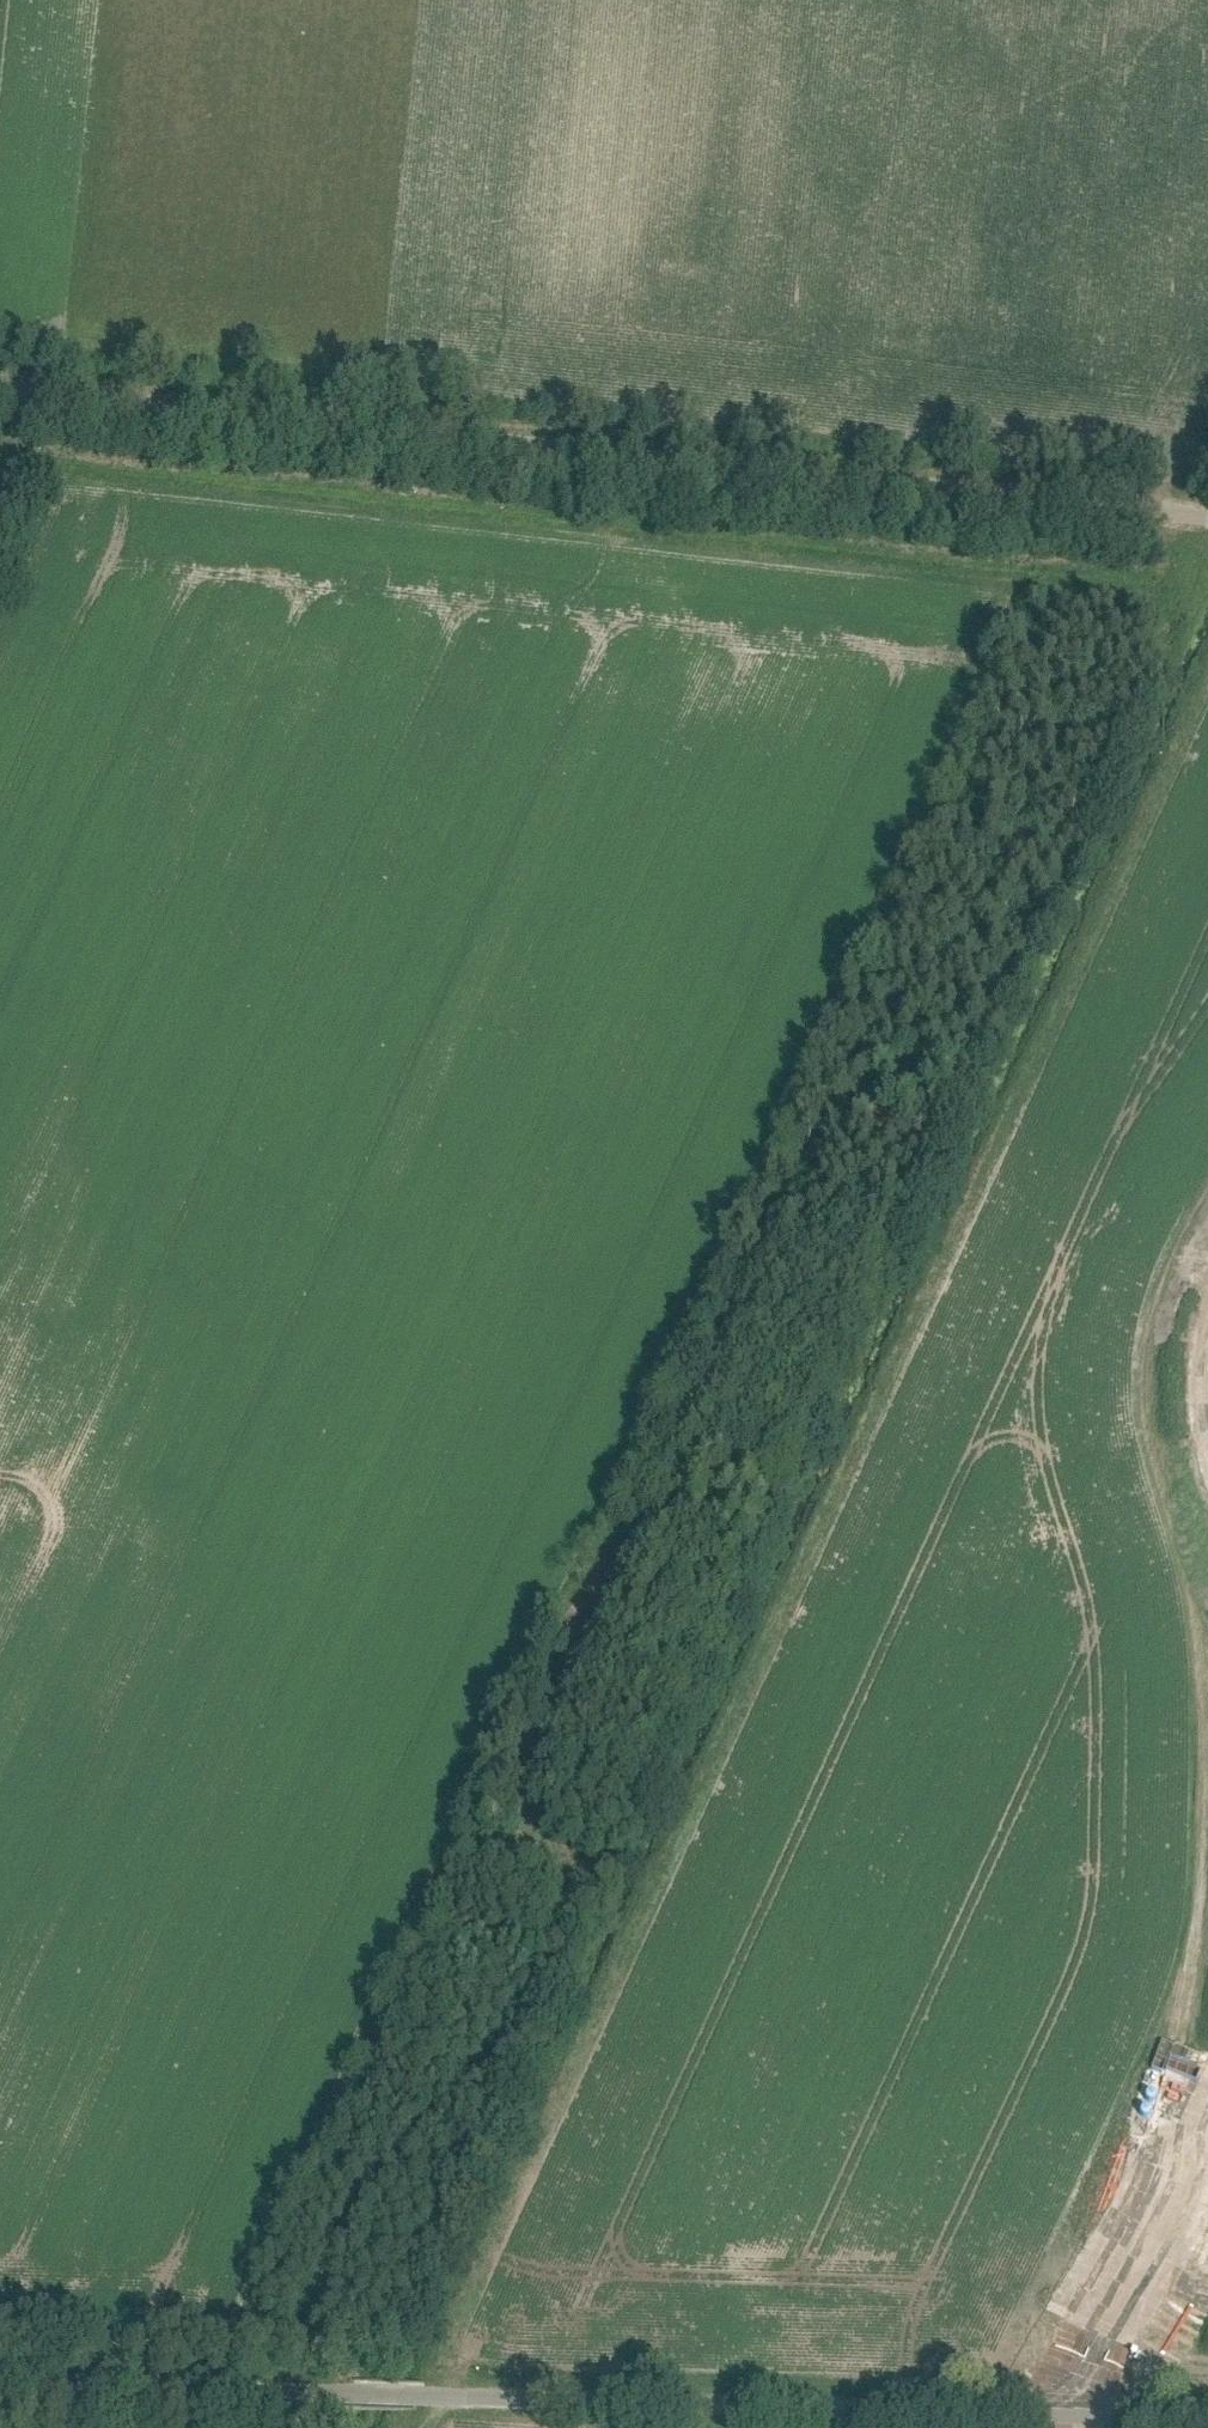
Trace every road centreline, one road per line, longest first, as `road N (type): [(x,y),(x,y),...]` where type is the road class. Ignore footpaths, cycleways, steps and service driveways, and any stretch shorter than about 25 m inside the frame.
road 1 (residential): [(0,397),(1207,532)]
road 2 (residential): [(1207,2425),(0,2390)]

